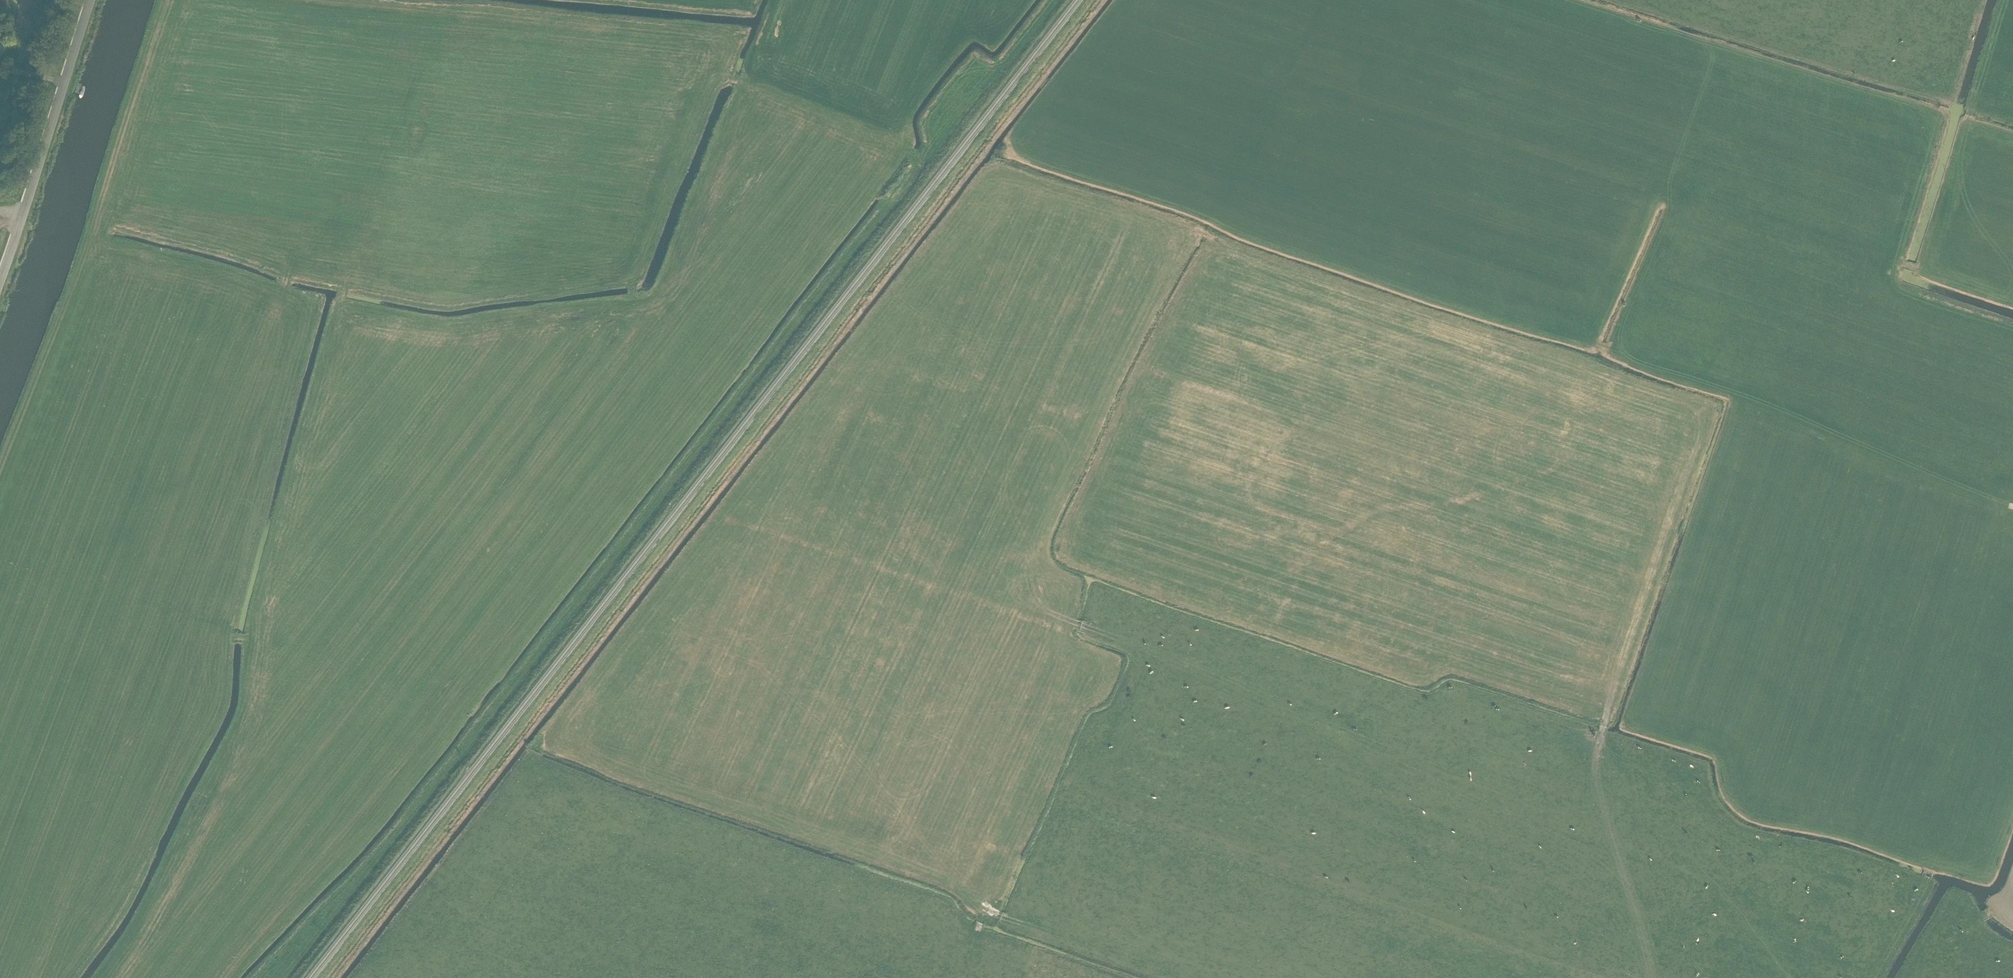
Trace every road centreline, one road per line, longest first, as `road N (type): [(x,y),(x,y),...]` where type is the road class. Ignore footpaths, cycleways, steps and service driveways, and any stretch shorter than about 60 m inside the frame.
road 1 (unclassified): [(0,279),(91,0)]

